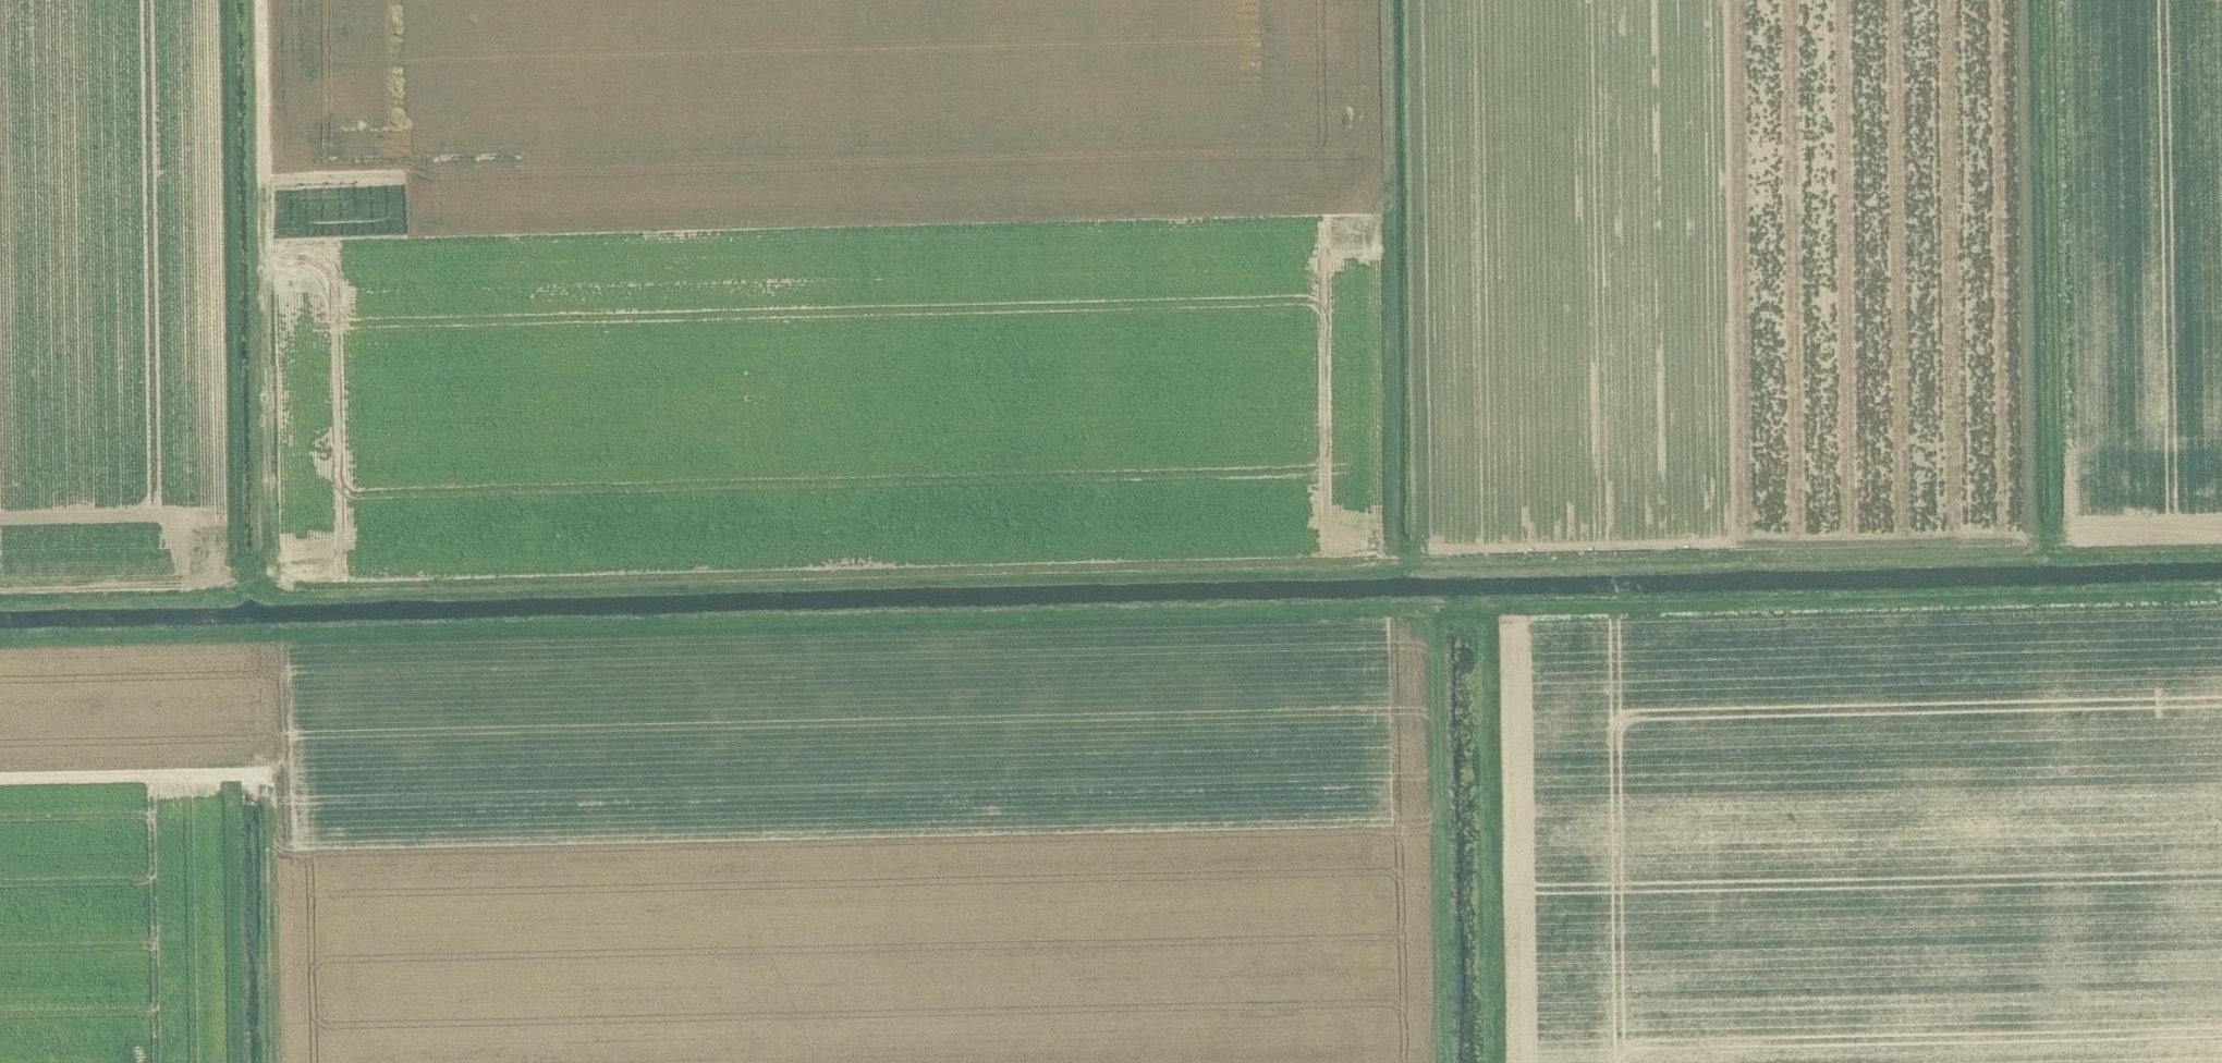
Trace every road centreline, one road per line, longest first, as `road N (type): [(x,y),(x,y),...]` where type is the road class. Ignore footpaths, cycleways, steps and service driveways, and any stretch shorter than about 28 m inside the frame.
road 1 (track): [(0,780),(249,775)]
road 2 (track): [(262,180),(260,0)]

